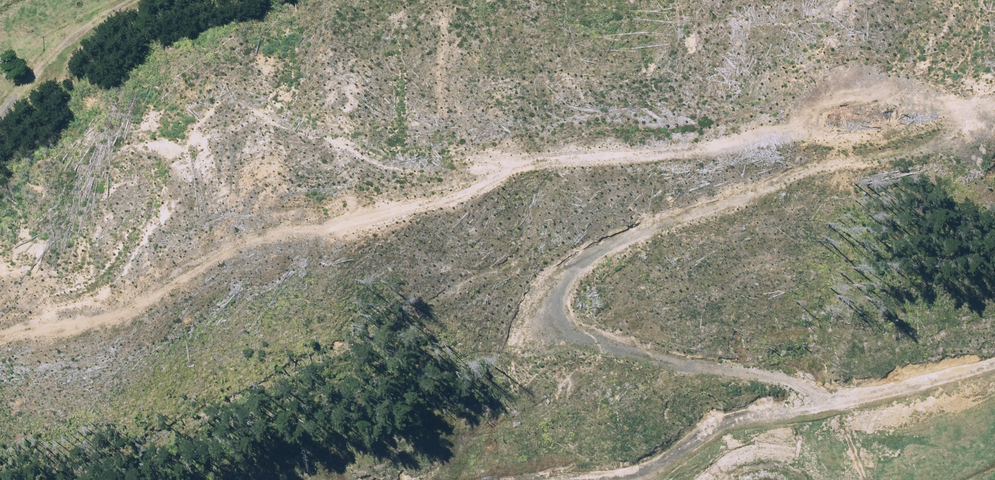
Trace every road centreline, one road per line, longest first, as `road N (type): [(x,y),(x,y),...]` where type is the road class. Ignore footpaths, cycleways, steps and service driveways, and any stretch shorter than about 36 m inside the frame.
road 1 (track): [(0,340),(98,293),(232,266),(372,197),(951,106),(994,92)]
road 2 (track): [(994,98),(961,136),(656,262),(582,313),(601,341),(779,361),(818,414)]
road 3 (track): [(994,368),(840,411),(761,422),(645,479)]
road 4 (track): [(0,130),(44,102),(121,15),(151,0)]

